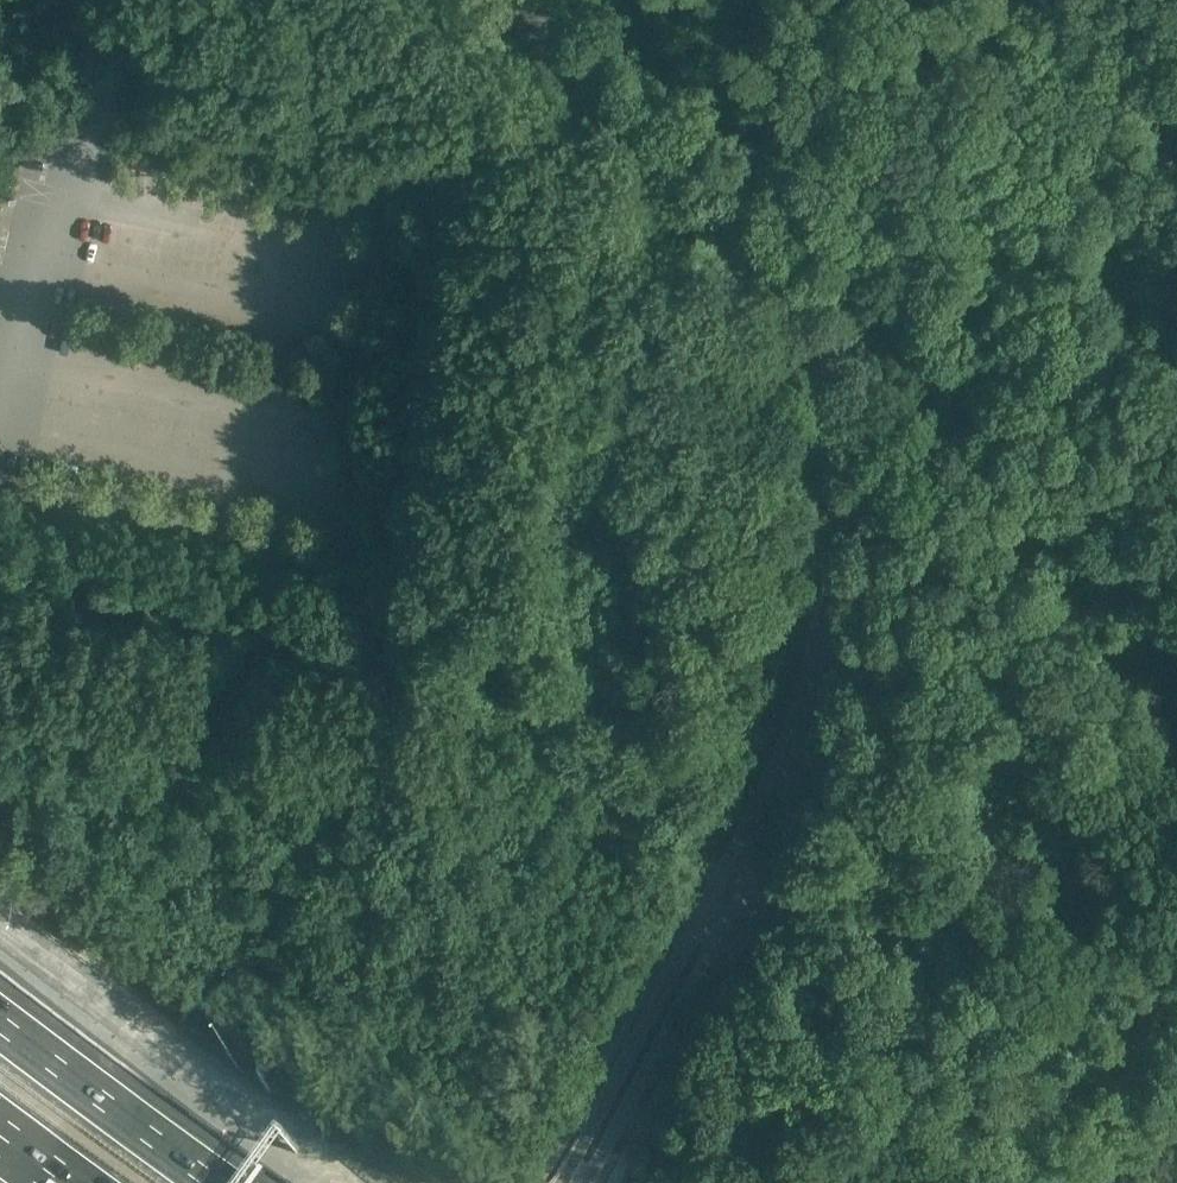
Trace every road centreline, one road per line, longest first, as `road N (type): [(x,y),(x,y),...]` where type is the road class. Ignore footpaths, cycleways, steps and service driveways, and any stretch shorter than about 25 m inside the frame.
road 1 (tertiary): [(558,1182),(786,749),(818,668),(832,505),(807,362),(703,180),(605,76),(486,0)]
road 2 (motorway): [(255,1182),(0,996)]

